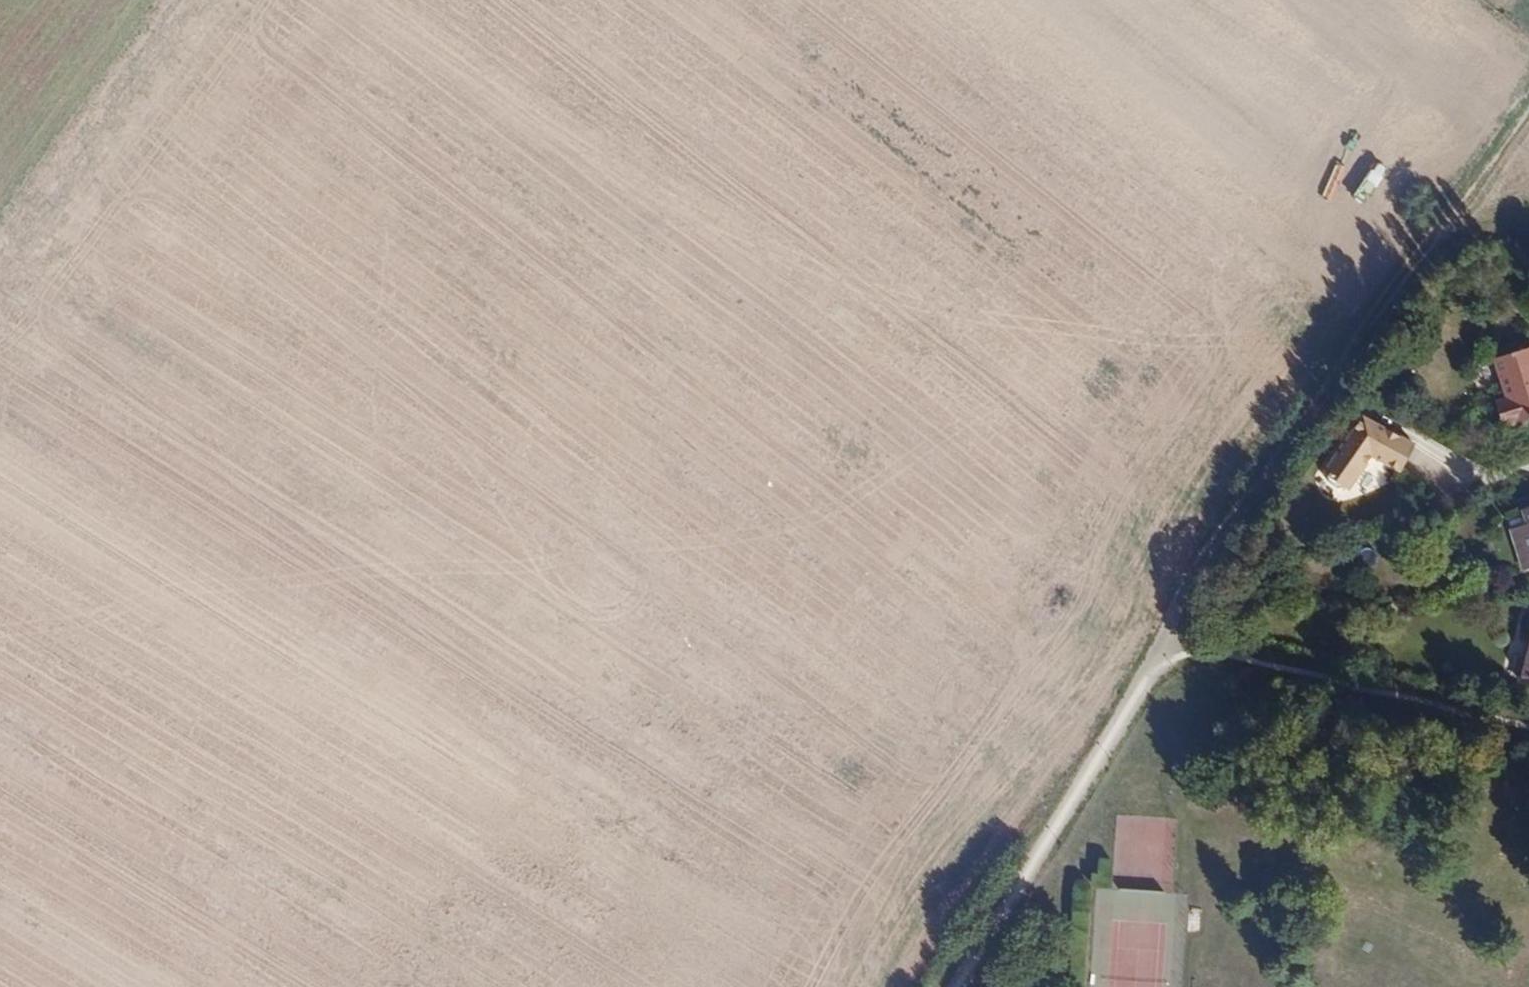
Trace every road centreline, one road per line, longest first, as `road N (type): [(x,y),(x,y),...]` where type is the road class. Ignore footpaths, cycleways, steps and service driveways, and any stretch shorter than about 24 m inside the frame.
road 1 (track): [(963,986),(1148,677),(1219,537),(1410,265),(1454,224),(1528,118)]

